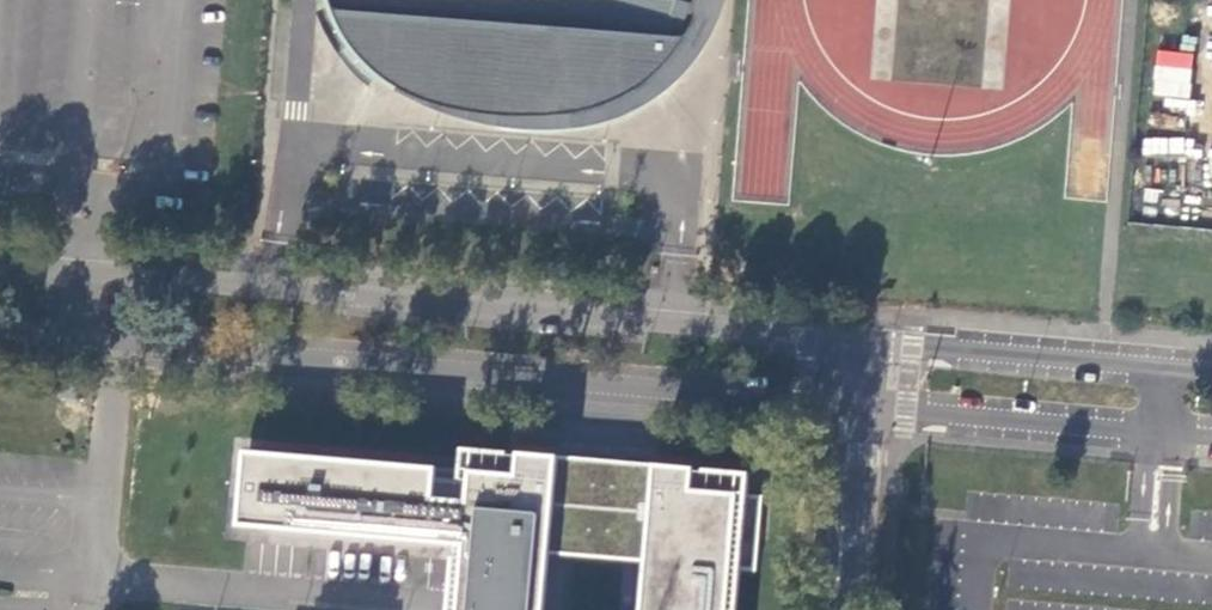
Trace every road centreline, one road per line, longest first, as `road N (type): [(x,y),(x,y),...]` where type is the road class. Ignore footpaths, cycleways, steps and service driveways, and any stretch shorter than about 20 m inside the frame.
road 1 (unclassified): [(848,408),(854,343),(0,268)]
road 2 (unclassified): [(0,333),(848,408)]
road 3 (unclassified): [(838,609),(848,408)]

